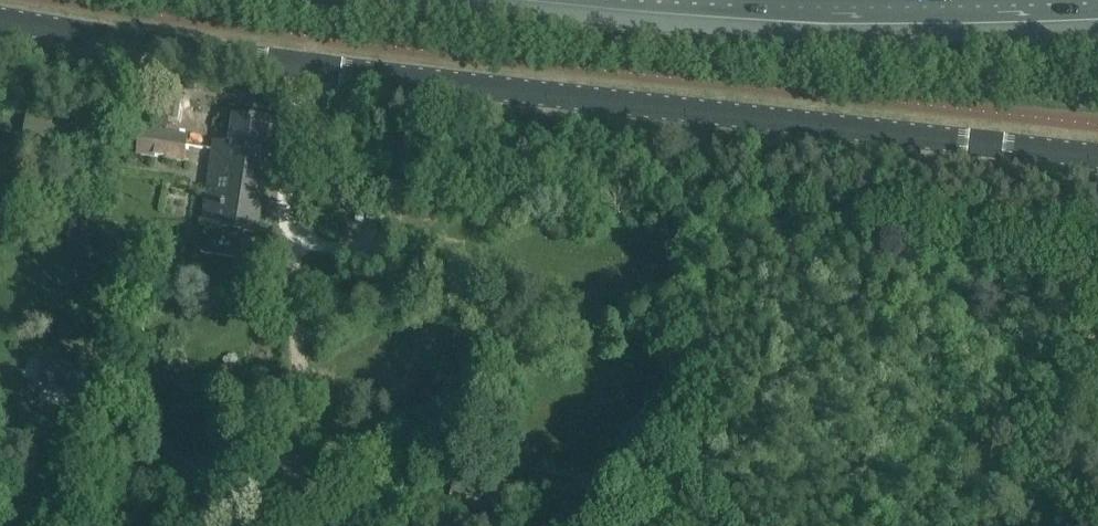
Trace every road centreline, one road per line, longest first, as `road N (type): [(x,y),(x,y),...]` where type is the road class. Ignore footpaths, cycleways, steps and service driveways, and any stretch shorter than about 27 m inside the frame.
road 1 (tertiary): [(1097,142),(489,76),(0,7)]

